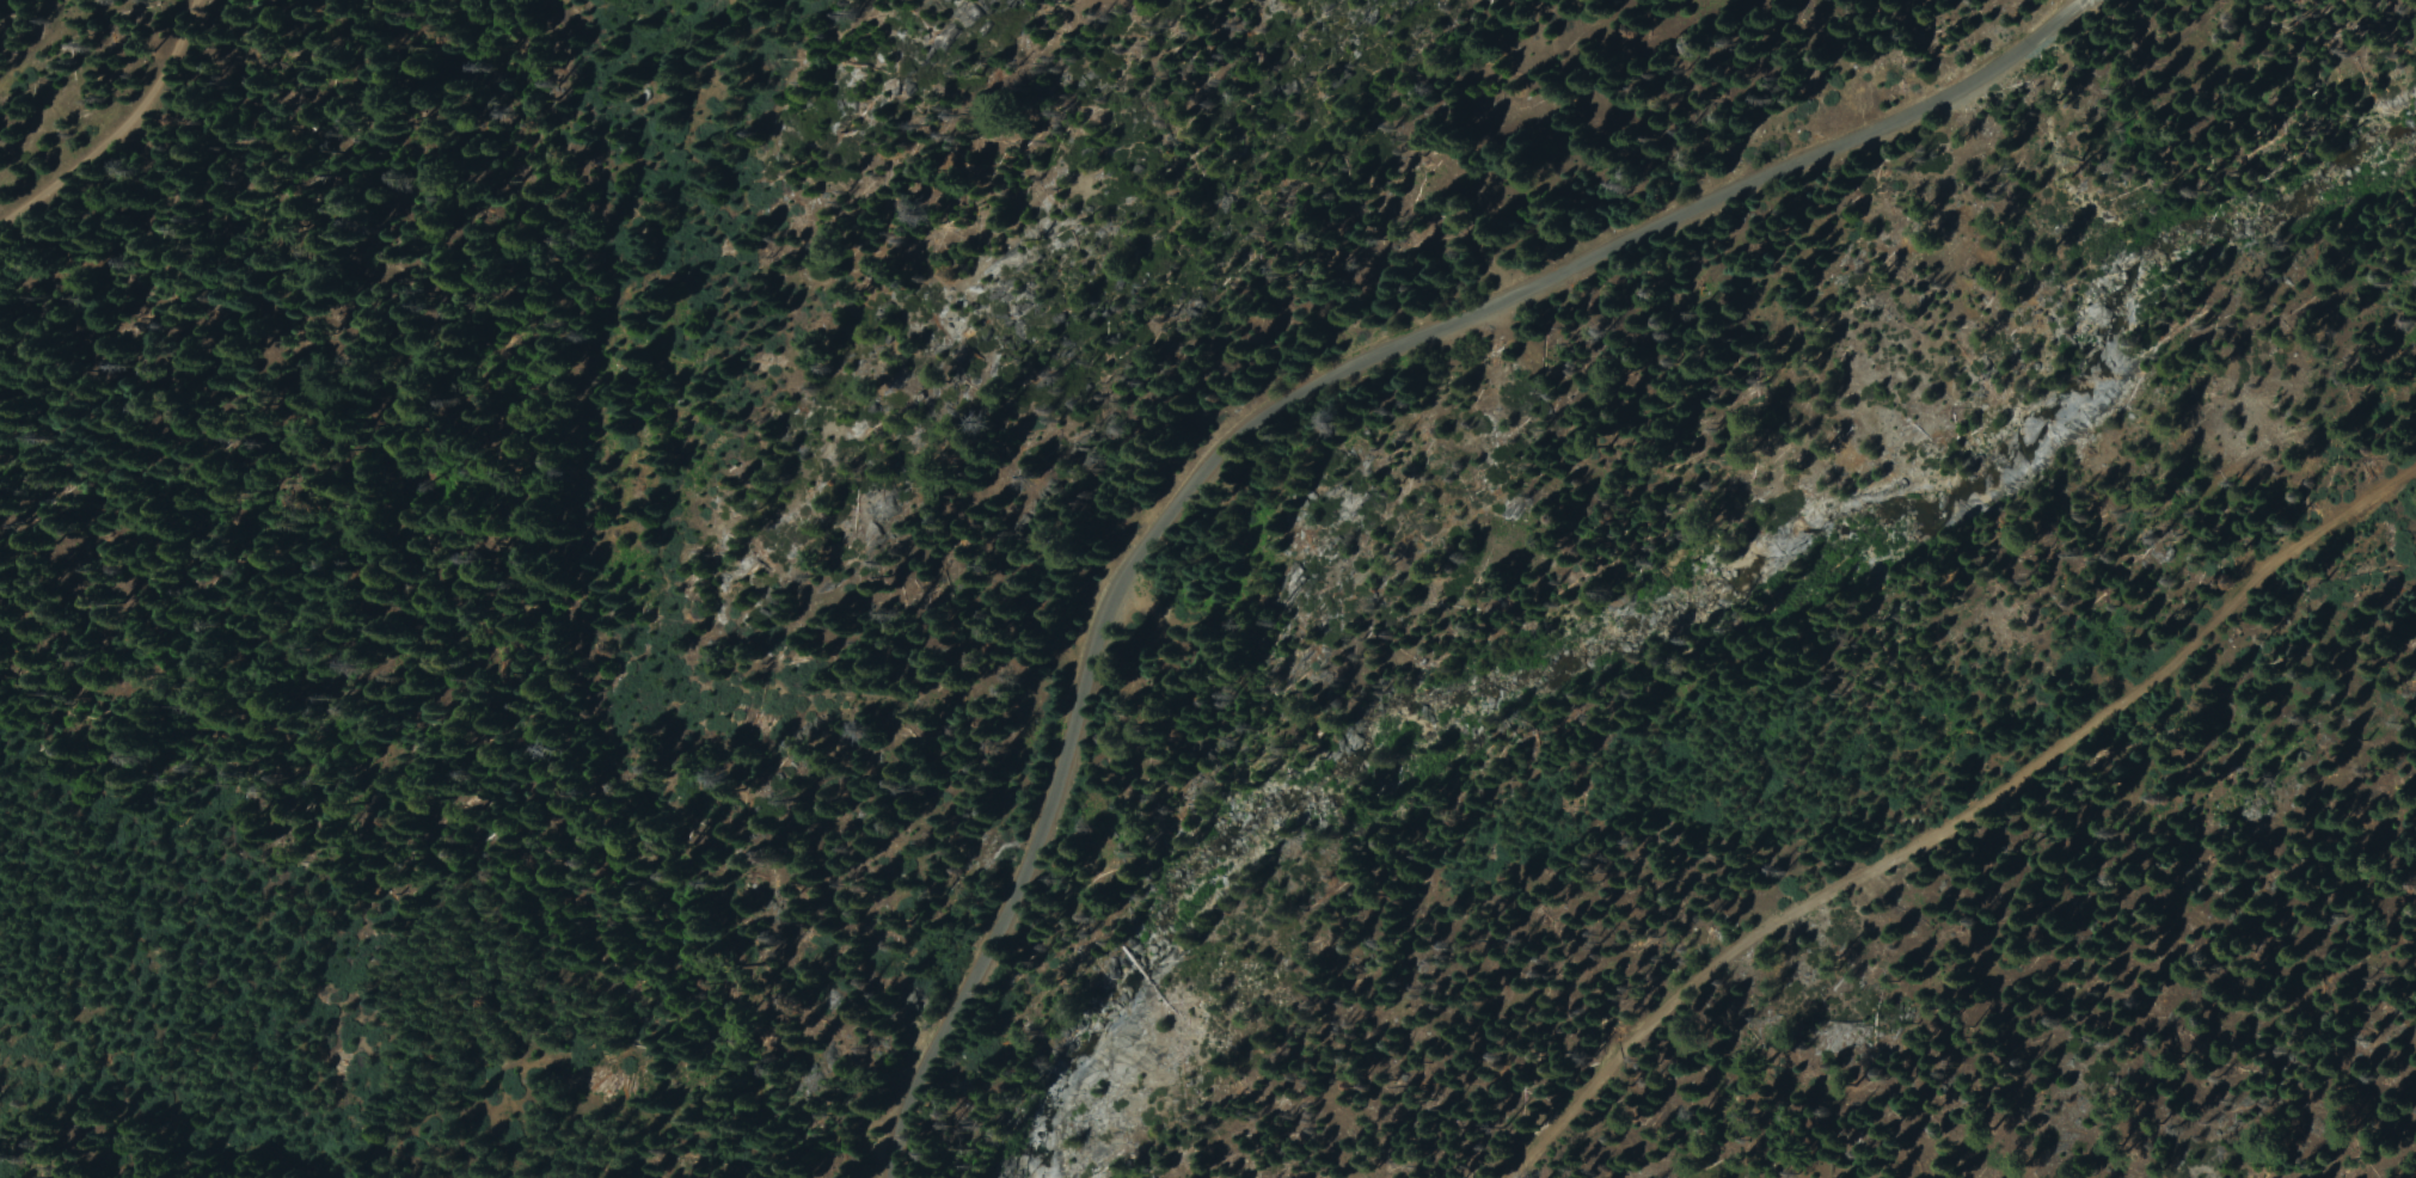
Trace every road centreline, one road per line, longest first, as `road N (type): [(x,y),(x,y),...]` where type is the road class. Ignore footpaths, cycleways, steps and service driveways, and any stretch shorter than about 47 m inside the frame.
road 1 (residential): [(890,1177),(903,1099),(1030,875),(1110,600),(1134,544),(1179,489),(1280,403),(1679,210),(1829,152),(2030,43),(2077,0)]
road 2 (track): [(1533,1177),(1623,1053),(1778,922),(2212,643),(2336,524),(2415,475)]
road 3 (track): [(0,227),(152,108),(209,0)]

